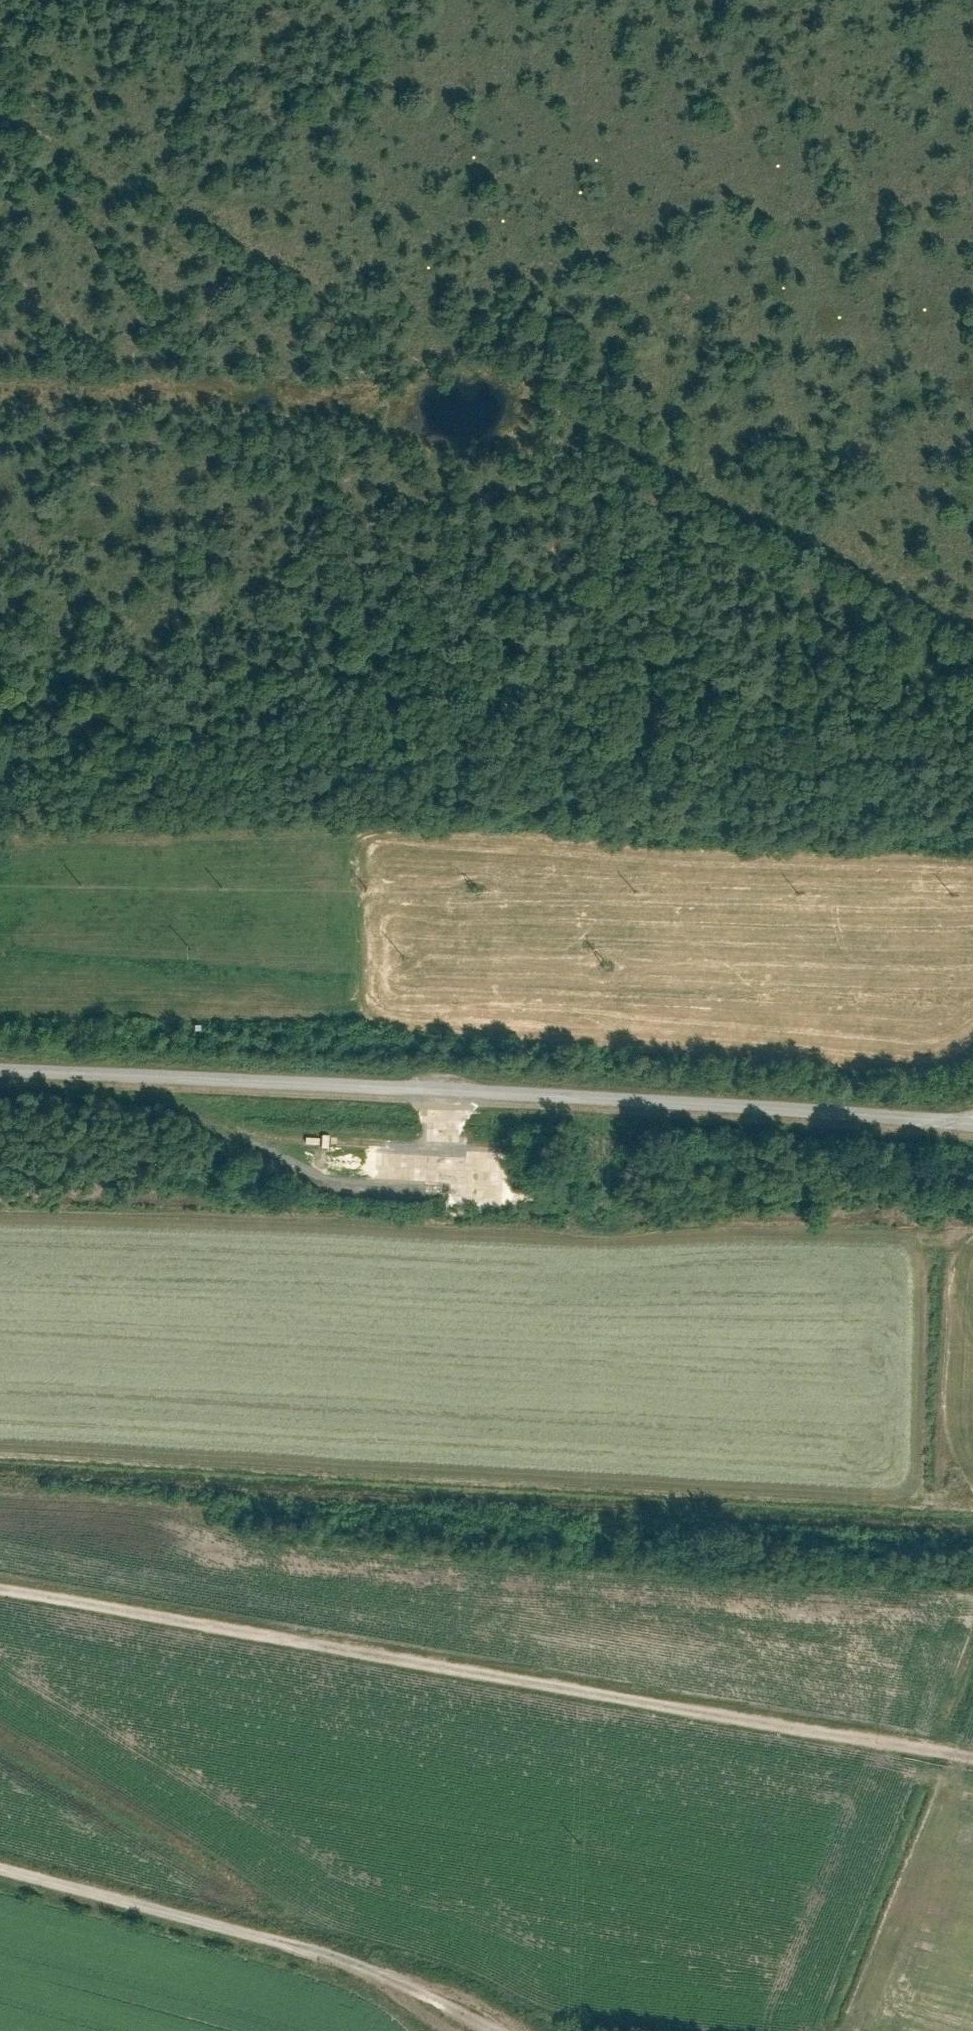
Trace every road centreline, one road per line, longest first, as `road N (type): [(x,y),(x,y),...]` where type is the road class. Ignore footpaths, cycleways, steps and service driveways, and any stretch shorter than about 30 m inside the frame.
road 1 (track): [(0,1592),(808,1743),(972,1766)]
road 2 (unclassified): [(972,1109),(0,1072)]
road 3 (track): [(0,1870),(301,1949),(372,1974),(457,2030)]

